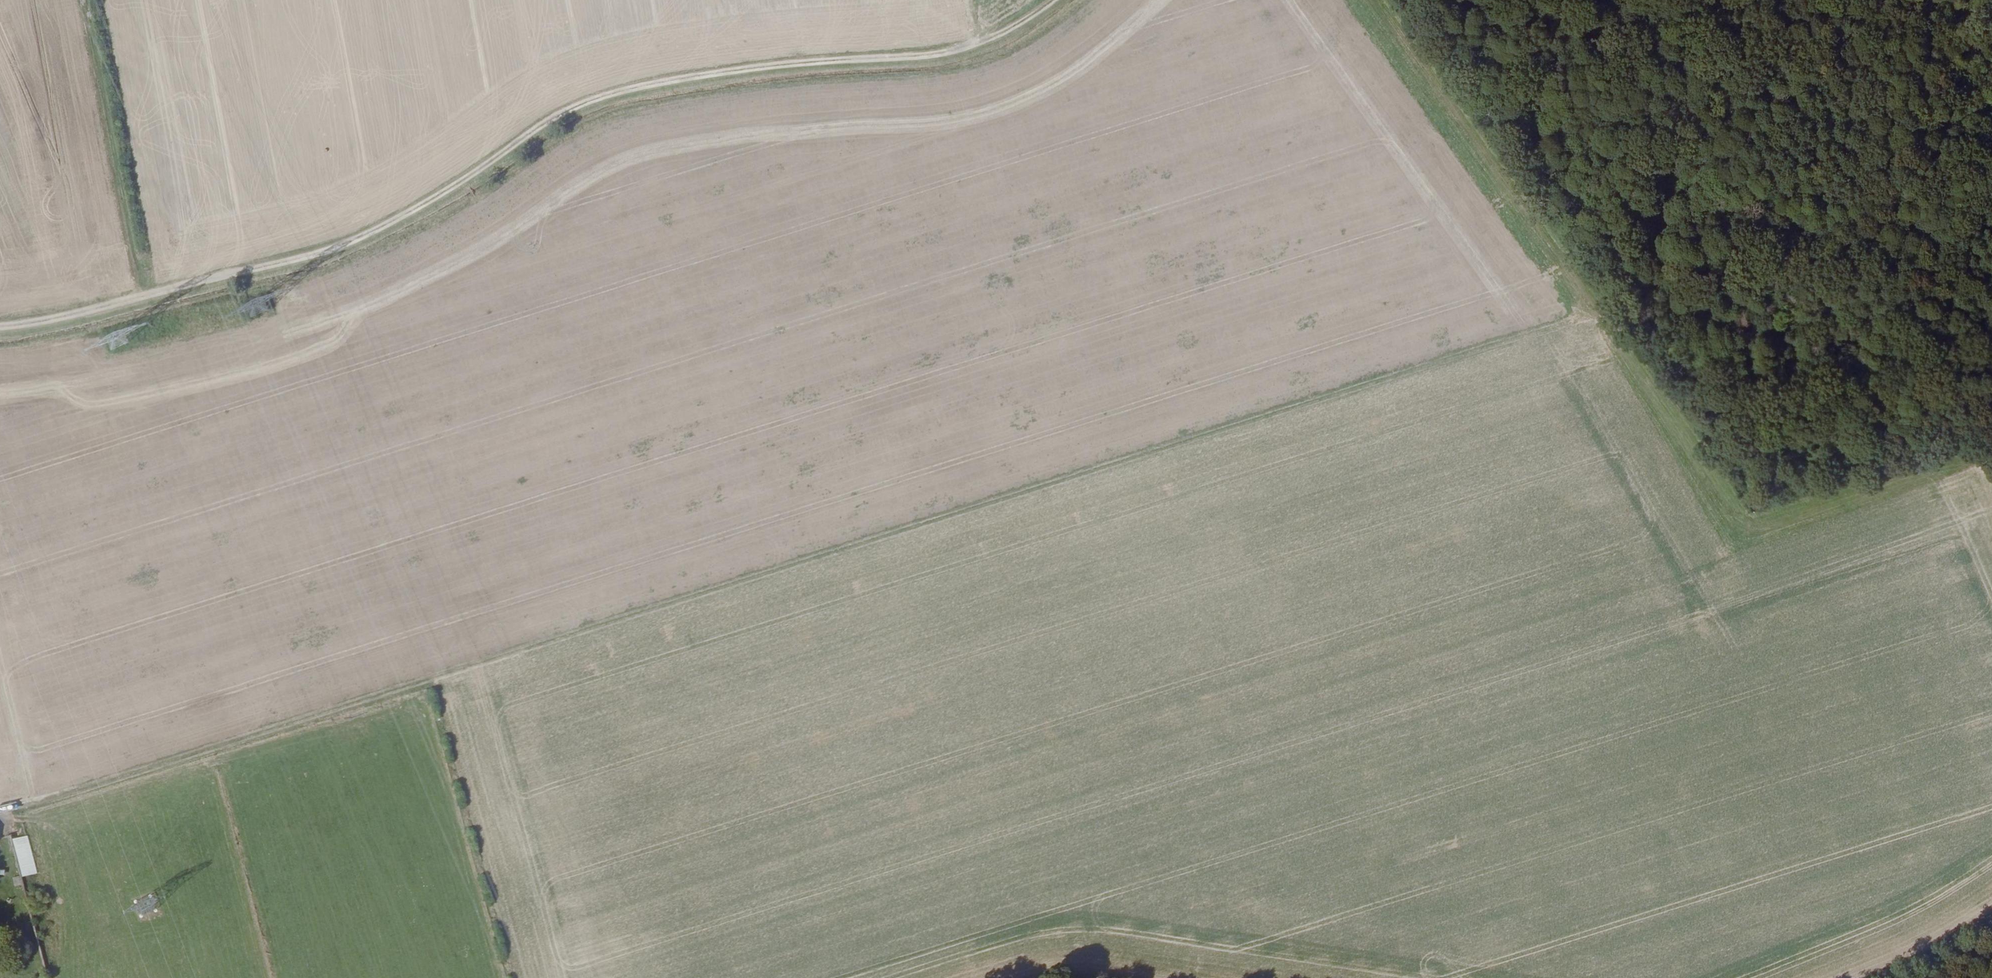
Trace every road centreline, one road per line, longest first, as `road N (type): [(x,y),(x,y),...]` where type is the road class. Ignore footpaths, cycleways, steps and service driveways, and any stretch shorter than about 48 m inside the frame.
road 1 (track): [(0,329),(29,329),(323,261),(444,205),(613,101),(767,73),(980,54),(1021,37),(1070,0)]
road 2 (track): [(1699,0),(1653,360)]

